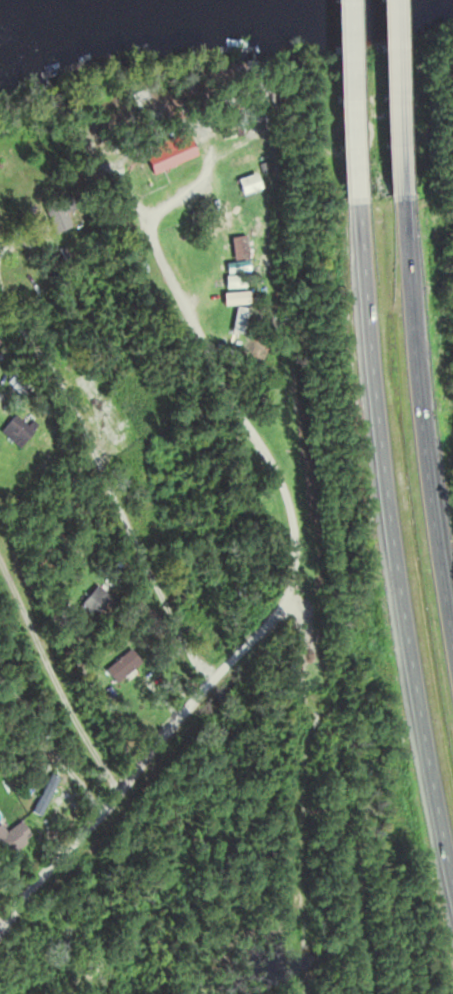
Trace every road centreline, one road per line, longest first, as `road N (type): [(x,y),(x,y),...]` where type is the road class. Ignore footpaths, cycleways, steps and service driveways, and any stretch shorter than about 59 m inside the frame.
road 1 (motorway): [(352,193),(373,420),(452,910)]
road 2 (motorway): [(452,663),(420,456),(401,213)]
road 3 (residential): [(0,927),(292,594)]
road 4 (motorway): [(401,213),(391,0)]
road 5 (motorway): [(347,0),(352,193)]

